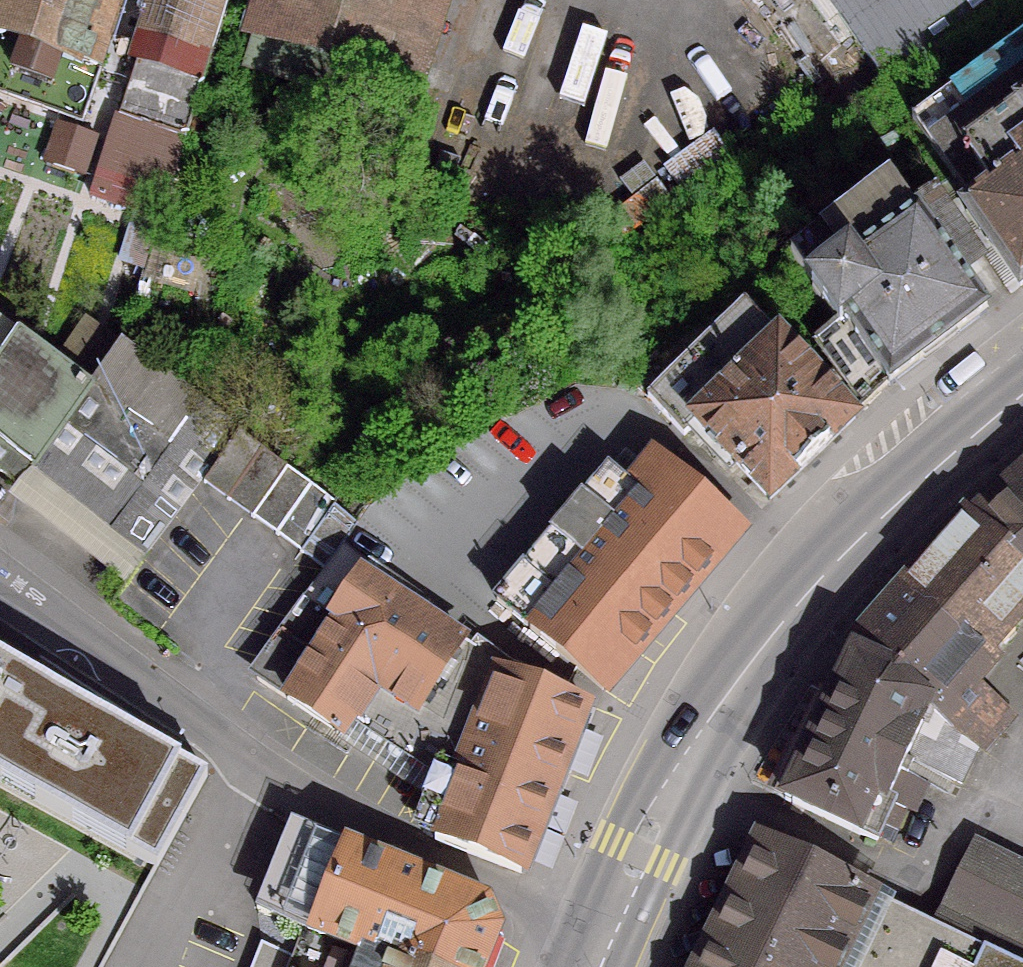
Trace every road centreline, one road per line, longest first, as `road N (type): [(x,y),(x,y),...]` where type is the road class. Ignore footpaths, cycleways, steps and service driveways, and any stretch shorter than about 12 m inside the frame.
road 1 (residential): [(0,593),(306,804),(451,874),(607,929)]
road 2 (primary): [(1022,397),(816,584),(710,722),(607,929)]

